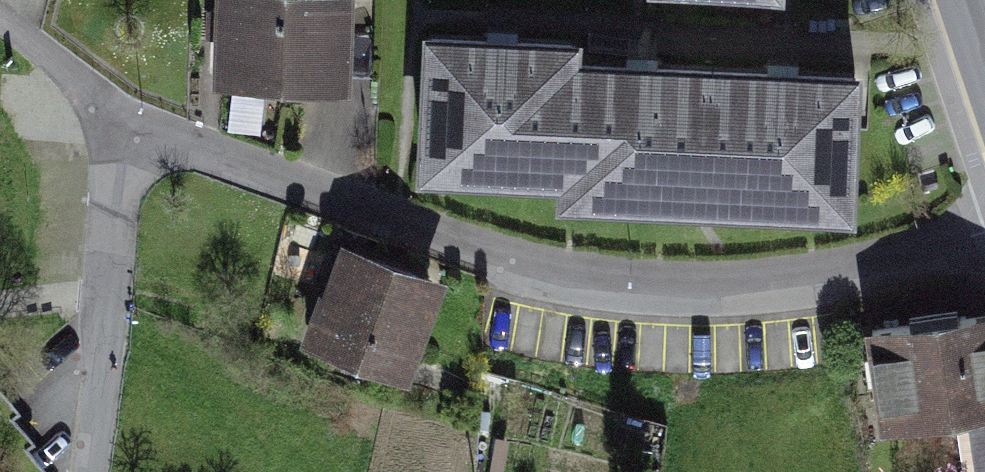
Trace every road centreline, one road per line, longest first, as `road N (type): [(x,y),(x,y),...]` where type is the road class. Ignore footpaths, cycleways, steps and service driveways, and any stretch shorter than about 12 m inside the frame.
road 1 (residential): [(984,235),(826,283),(622,291),(491,261),(132,131)]
road 2 (residential): [(118,311),(132,131)]
road 3 (residential): [(132,131),(0,8)]

